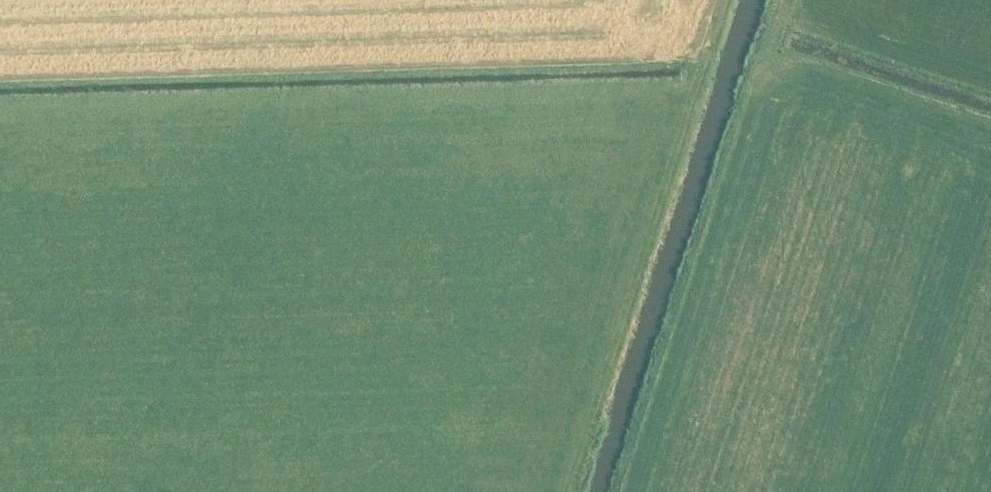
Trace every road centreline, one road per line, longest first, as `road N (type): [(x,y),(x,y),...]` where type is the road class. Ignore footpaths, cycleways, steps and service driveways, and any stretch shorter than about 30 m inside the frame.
road 1 (track): [(630,491),(780,22),(802,11),(863,41),(990,84)]

